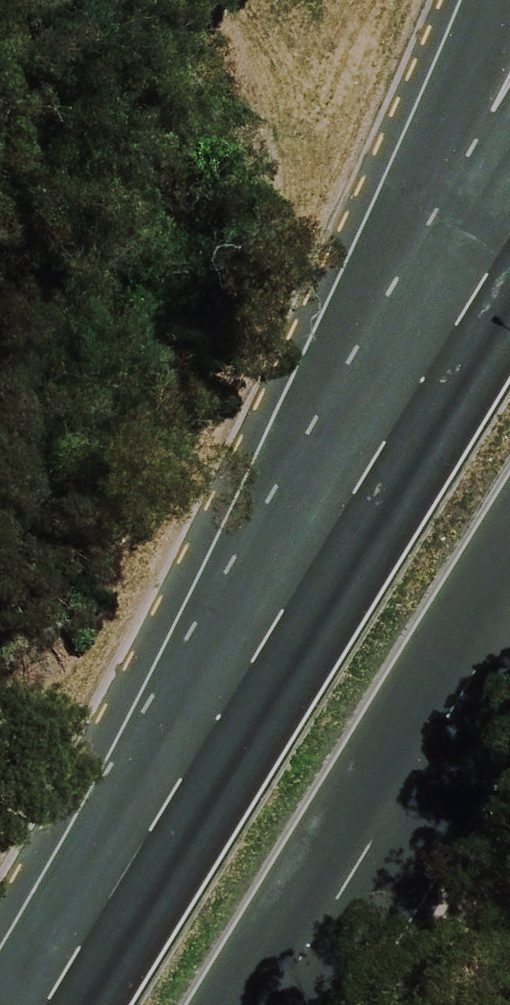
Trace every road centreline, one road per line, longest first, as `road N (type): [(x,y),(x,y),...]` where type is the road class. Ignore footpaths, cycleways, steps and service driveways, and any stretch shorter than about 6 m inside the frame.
road 1 (trunk): [(7,1004),(458,261)]
road 2 (trunk): [(509,606),(272,1004)]
road 3 (trunk): [(458,261),(509,91)]

